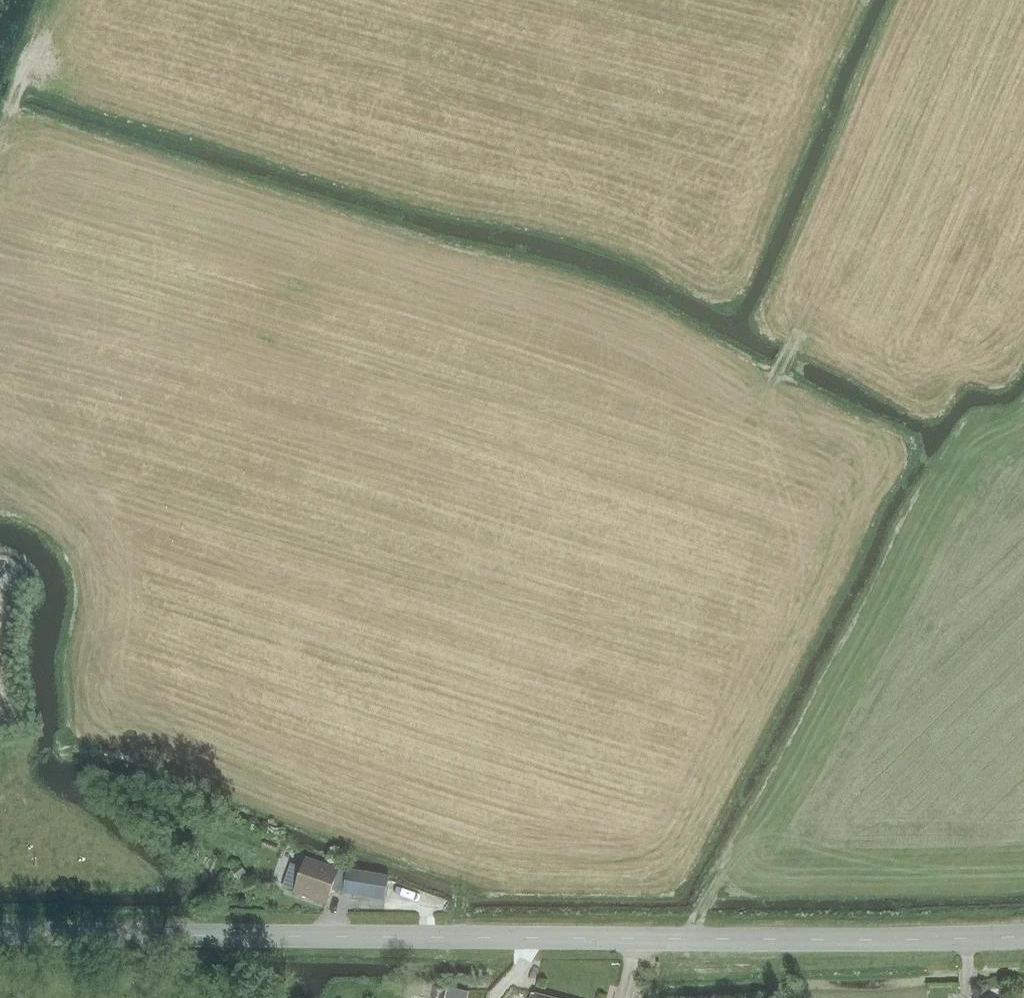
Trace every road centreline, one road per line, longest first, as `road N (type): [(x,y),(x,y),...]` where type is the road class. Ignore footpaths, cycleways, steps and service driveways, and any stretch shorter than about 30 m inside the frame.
road 1 (secondary): [(1023,935),(0,931)]

